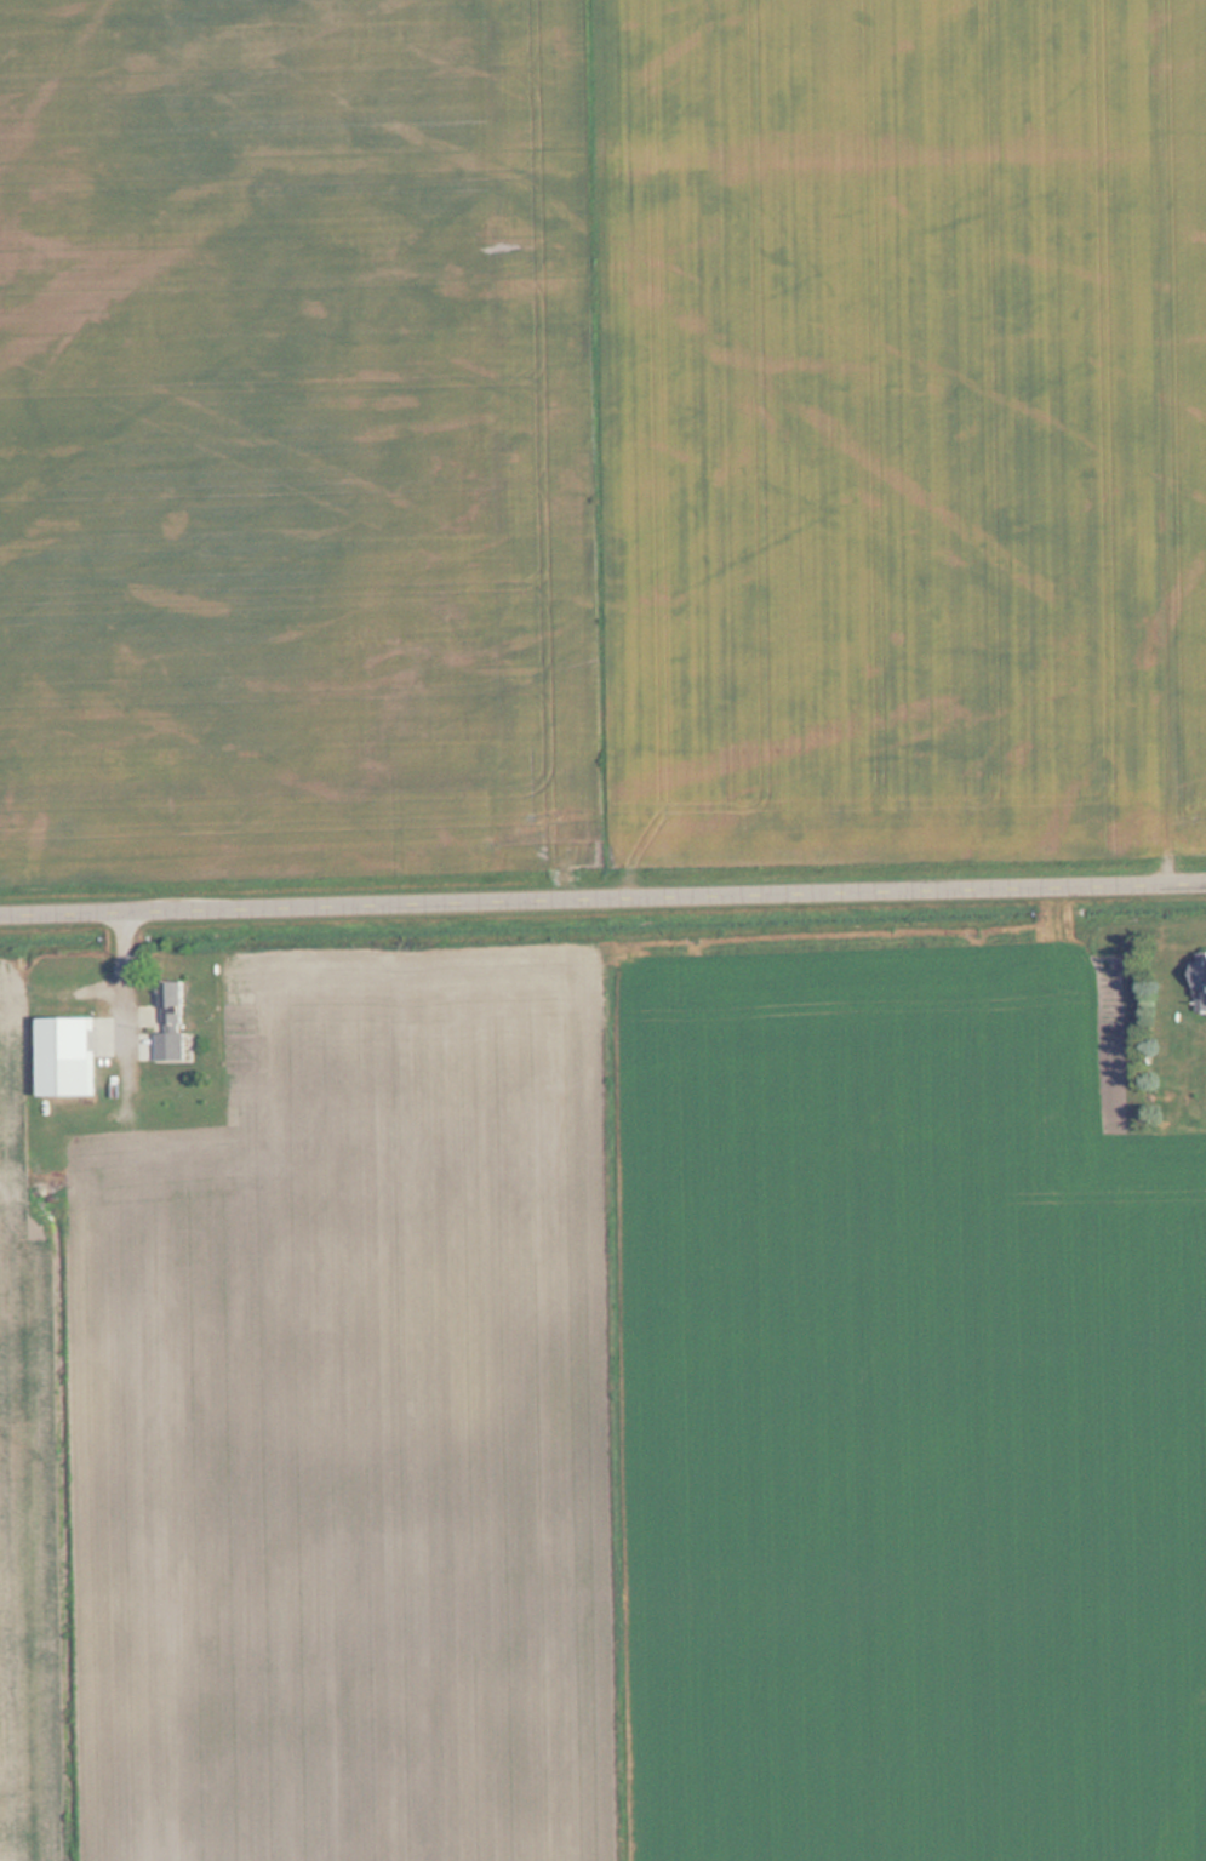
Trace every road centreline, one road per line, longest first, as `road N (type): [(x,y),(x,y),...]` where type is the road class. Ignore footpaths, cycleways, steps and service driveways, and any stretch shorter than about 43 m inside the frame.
road 1 (residential): [(0,906),(1205,875)]

